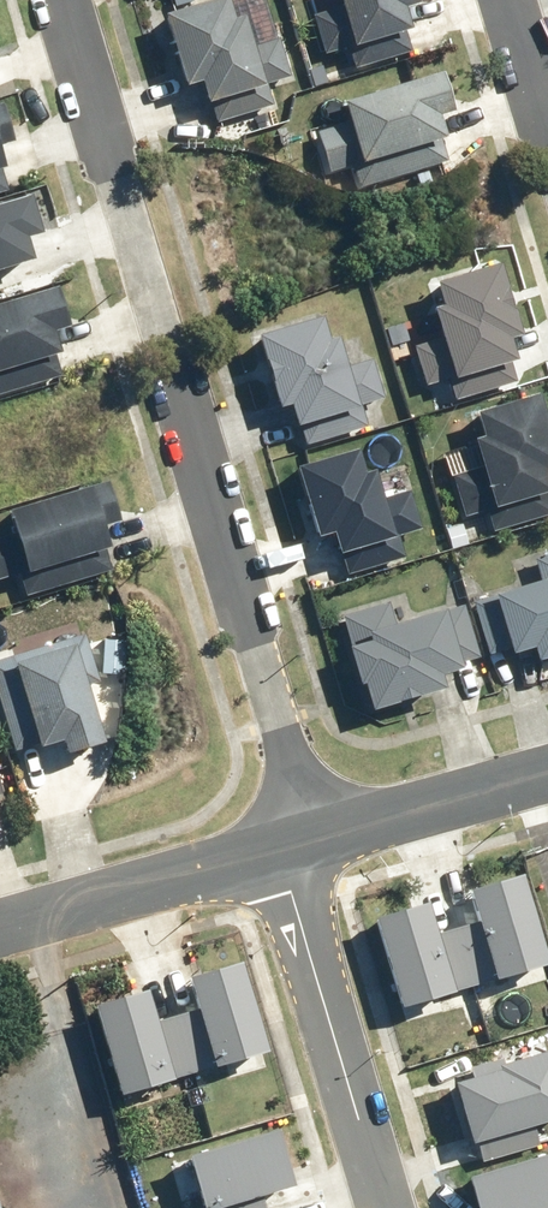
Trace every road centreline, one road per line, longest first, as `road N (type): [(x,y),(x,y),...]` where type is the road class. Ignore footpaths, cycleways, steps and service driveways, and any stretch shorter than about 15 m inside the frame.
road 1 (residential): [(311,844),(62,0)]
road 2 (residential): [(271,855),(383,1207)]
road 3 (residential): [(271,855),(0,930)]
road 4 (residential): [(547,774),(311,844)]
road 5 (residential): [(509,0),(547,130)]

